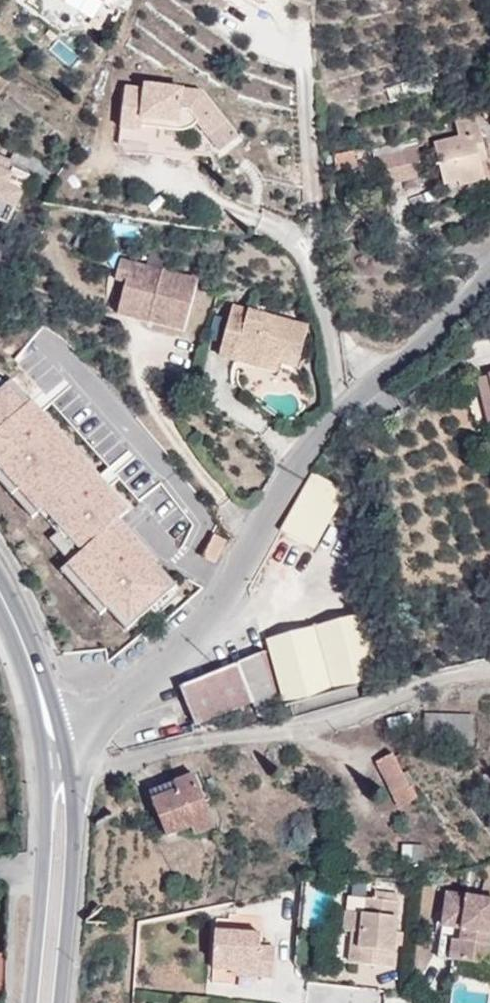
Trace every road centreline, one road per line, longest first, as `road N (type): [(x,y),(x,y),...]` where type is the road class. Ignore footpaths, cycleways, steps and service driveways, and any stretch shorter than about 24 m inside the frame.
road 1 (residential): [(343,414),(242,543),(202,629),(102,741)]
road 2 (residential): [(489,678),(157,750),(102,741)]
road 3 (residential): [(343,414),(304,63)]
road 4 (primary): [(60,1002),(75,824),(69,752)]
road 5 (primary): [(44,758),(48,825),(32,1002)]
road 6 (residential): [(489,277),(343,414)]
road 7 (primary): [(69,752),(56,700),(17,622)]
road 8 (primary): [(17,622),(44,758)]

